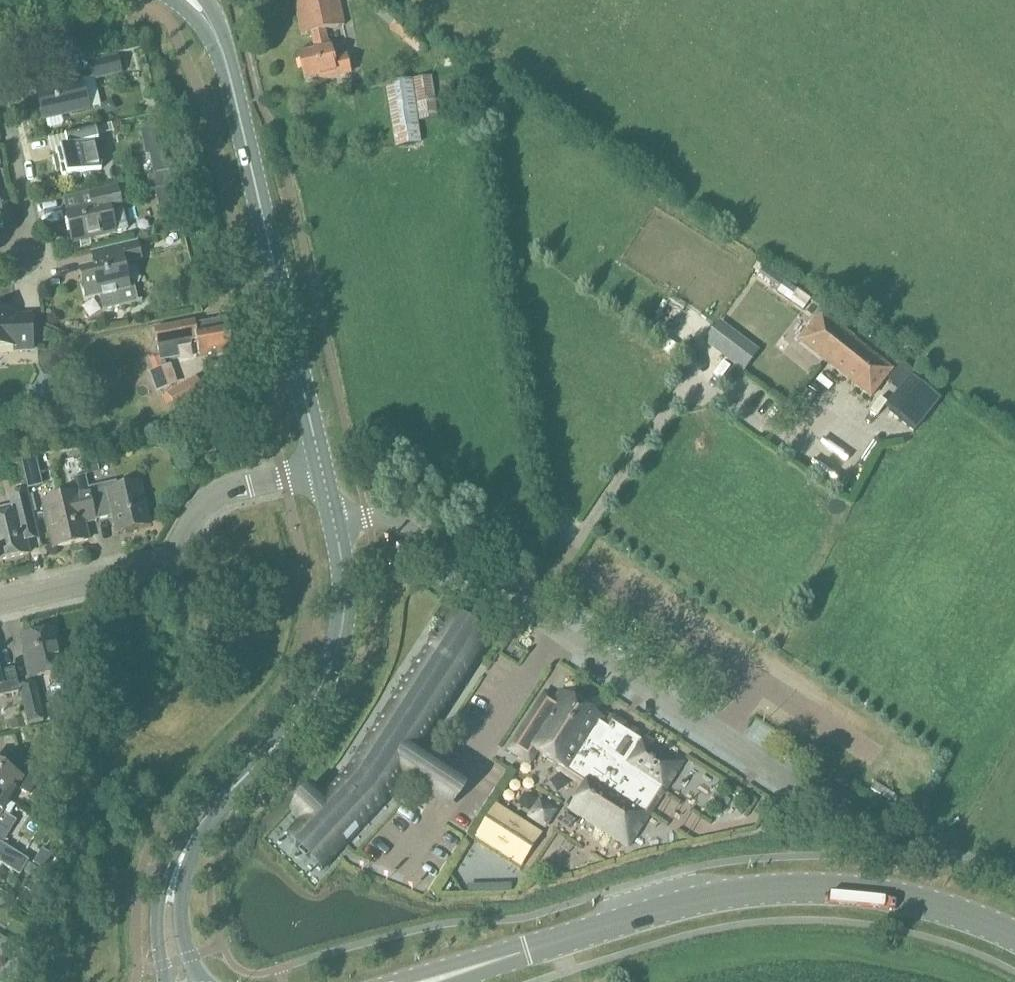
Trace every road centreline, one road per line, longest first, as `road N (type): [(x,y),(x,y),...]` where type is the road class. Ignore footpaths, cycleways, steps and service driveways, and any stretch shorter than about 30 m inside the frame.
road 1 (secondary): [(1014,935),(886,895),(772,890),(640,915),(428,981)]
road 2 (unclassified): [(334,524),(366,517),(401,525),(814,796)]
road 3 (tertiary): [(321,468),(229,73),(192,0)]
road 4 (tertiary): [(172,881),(195,831),(297,721),(333,658),(343,605),(334,524)]
road 5 (residential): [(0,604),(165,560),(226,493),(321,468)]
road 6 (residential): [(0,264),(17,263),(35,246),(2,100)]

